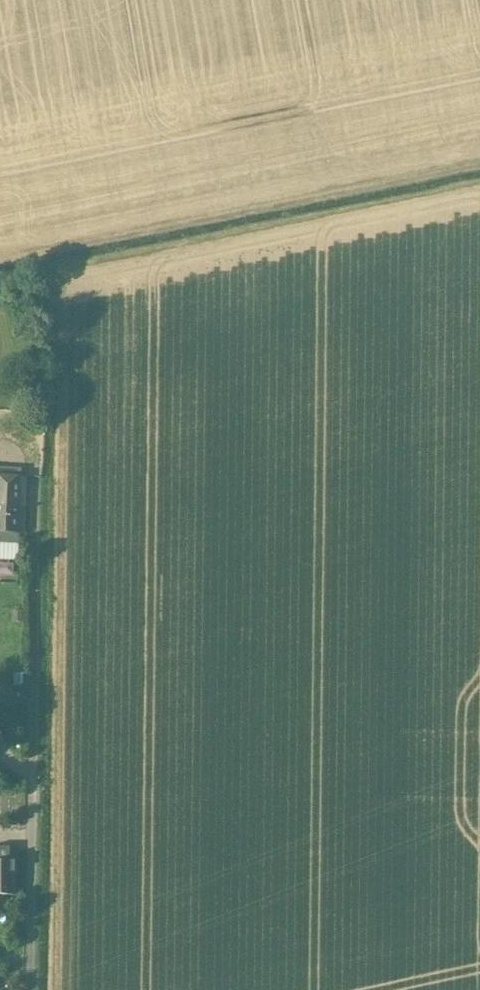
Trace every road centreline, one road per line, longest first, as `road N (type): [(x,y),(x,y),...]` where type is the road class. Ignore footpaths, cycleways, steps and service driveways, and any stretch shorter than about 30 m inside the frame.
road 1 (unclassified): [(35,989),(31,610)]

